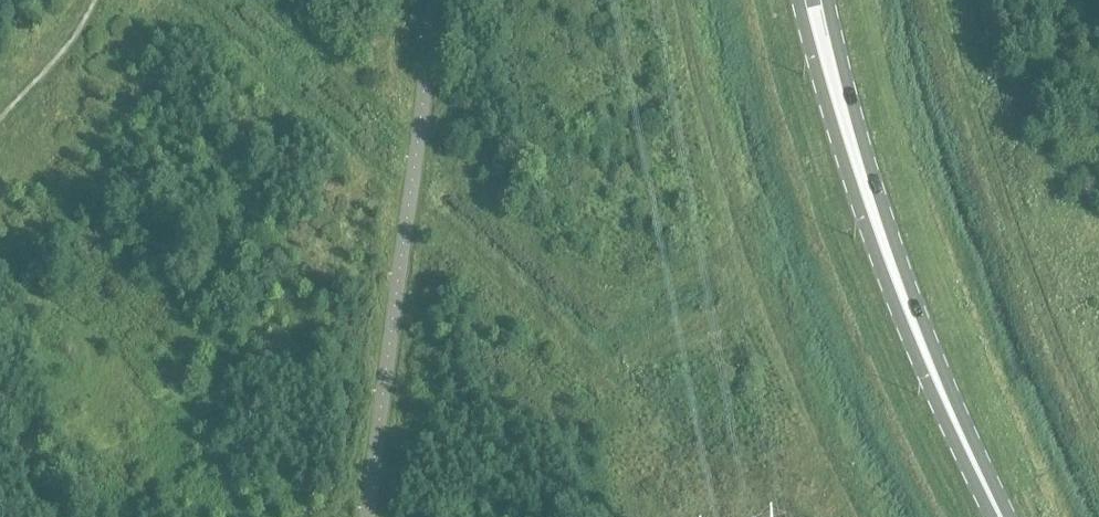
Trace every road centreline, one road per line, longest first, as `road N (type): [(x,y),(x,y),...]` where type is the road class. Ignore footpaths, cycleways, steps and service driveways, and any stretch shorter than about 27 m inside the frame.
road 1 (primary): [(1009,516),(874,217)]
road 2 (primary): [(802,0),(821,77),(874,217)]
road 3 (primary): [(874,217),(829,0)]

